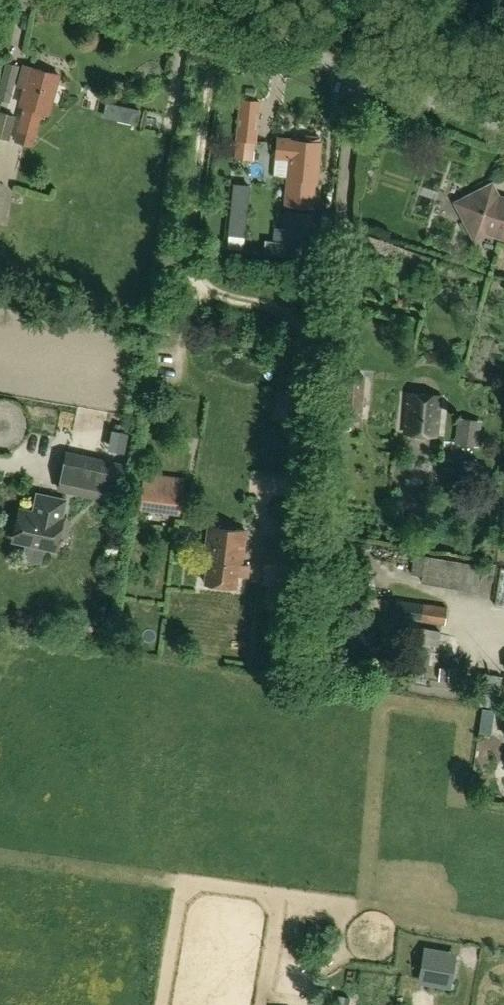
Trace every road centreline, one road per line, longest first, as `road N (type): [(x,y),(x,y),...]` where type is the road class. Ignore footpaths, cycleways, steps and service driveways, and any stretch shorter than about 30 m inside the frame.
road 1 (unclassified): [(503,128),(149,0)]

